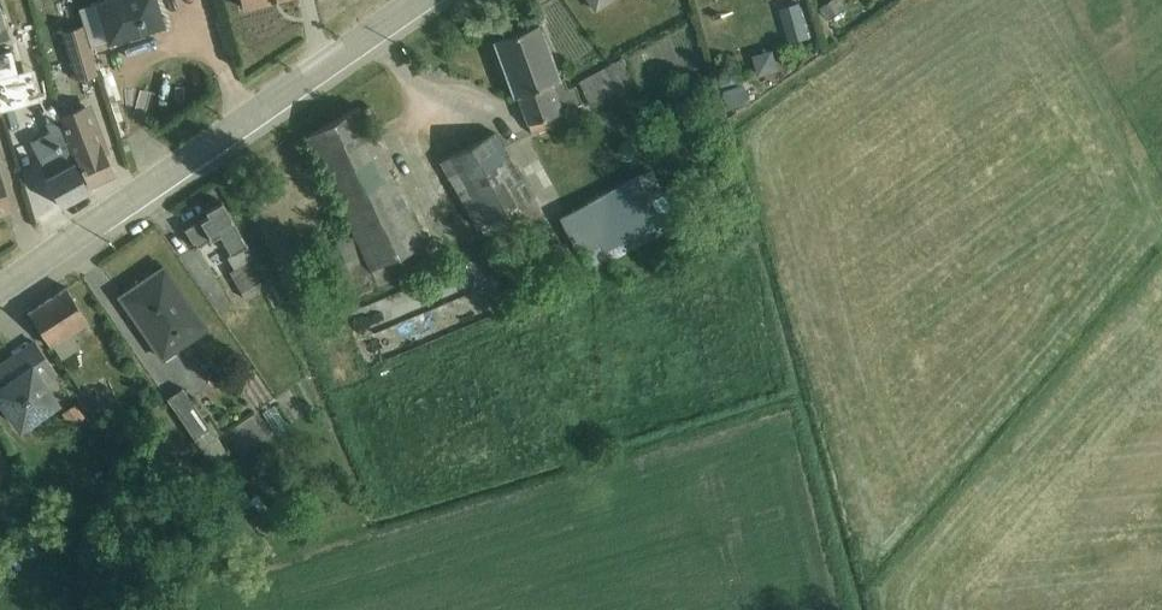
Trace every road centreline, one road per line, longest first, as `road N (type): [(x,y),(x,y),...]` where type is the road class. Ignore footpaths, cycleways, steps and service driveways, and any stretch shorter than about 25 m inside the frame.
road 1 (tertiary): [(0,289),(417,0)]

